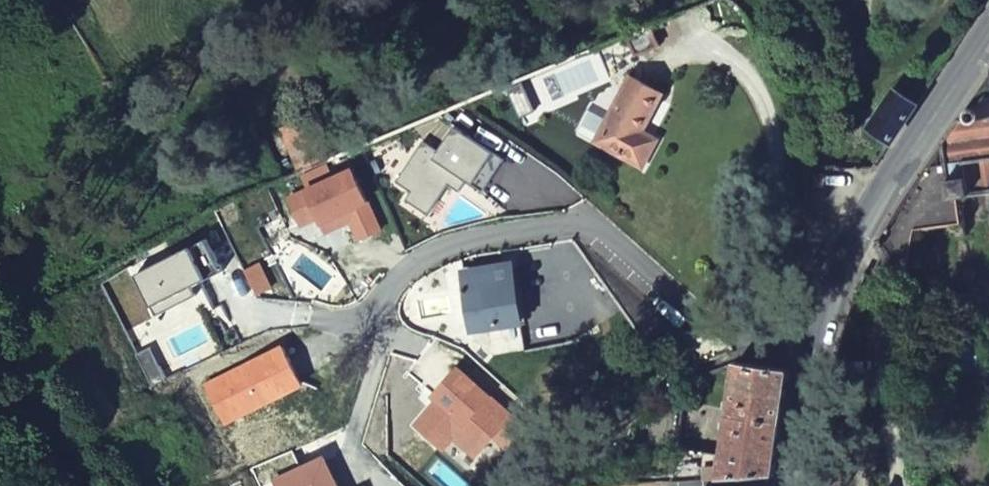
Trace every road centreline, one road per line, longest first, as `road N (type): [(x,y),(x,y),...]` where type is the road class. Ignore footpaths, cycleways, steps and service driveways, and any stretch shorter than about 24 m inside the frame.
road 1 (secondary): [(988,26),(859,230),(805,402),(794,485)]

